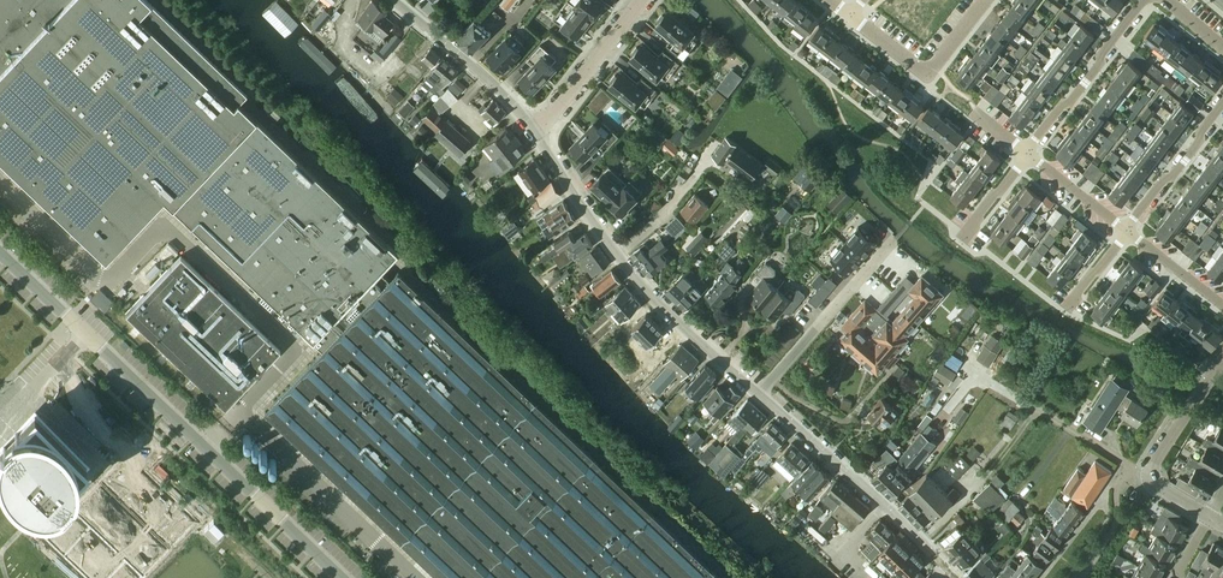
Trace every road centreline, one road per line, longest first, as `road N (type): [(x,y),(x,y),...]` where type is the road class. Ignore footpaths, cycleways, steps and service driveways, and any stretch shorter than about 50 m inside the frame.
road 1 (unclassified): [(340,577),(0,254)]
road 2 (tertiary): [(758,392),(654,299),(532,133)]
road 3 (tertiary): [(951,577),(758,392)]
road 4 (residential): [(893,241),(758,392)]
road 5 (unclassified): [(1151,479),(1131,476),(1122,462),(983,378)]
road 6 (unclassified): [(532,133),(504,96),(392,0)]
road 7 (residential): [(1028,154),(1145,0)]
road 8 (residential): [(985,0),(930,72),(849,15)]
road 9 (tertiary): [(532,133),(644,0)]
road 10 (residential): [(1128,231),(1222,103)]
road 11 (residential): [(1151,479),(1222,358)]
road 12 (residential): [(1128,231),(1028,154)]
road 13 (residential): [(1222,305),(1128,231)]

